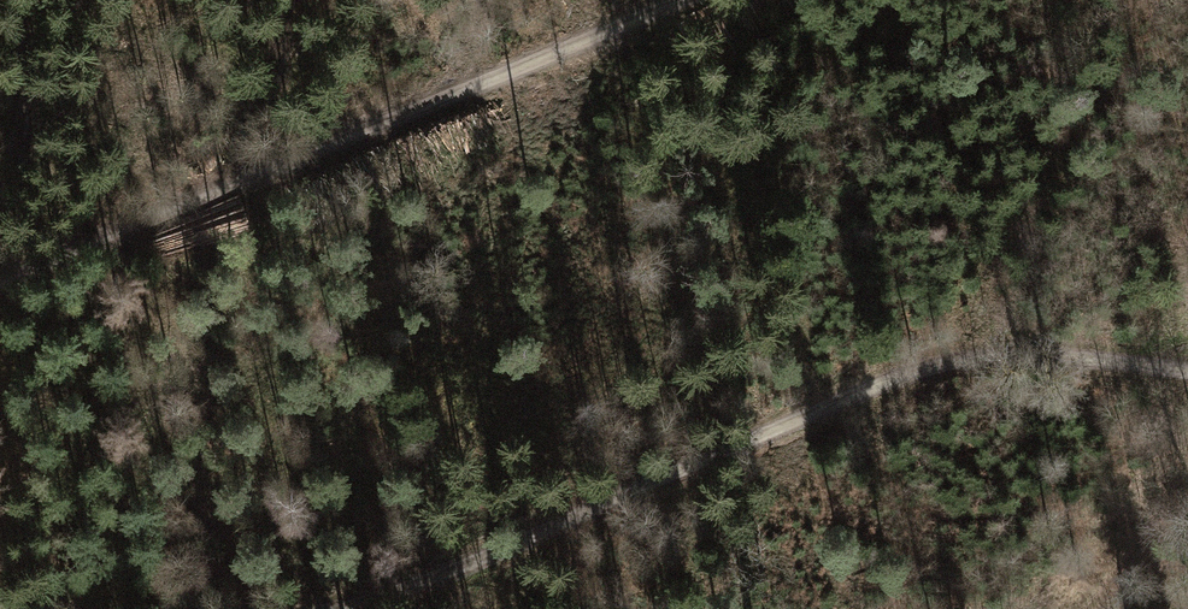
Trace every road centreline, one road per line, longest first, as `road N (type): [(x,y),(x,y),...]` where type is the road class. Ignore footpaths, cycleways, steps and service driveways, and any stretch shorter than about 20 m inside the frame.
road 1 (track): [(341,608),(457,569),(935,366),(1034,356),(1187,371)]
road 2 (track): [(684,0),(0,283)]
road 3 (track): [(1187,489),(1099,608)]

